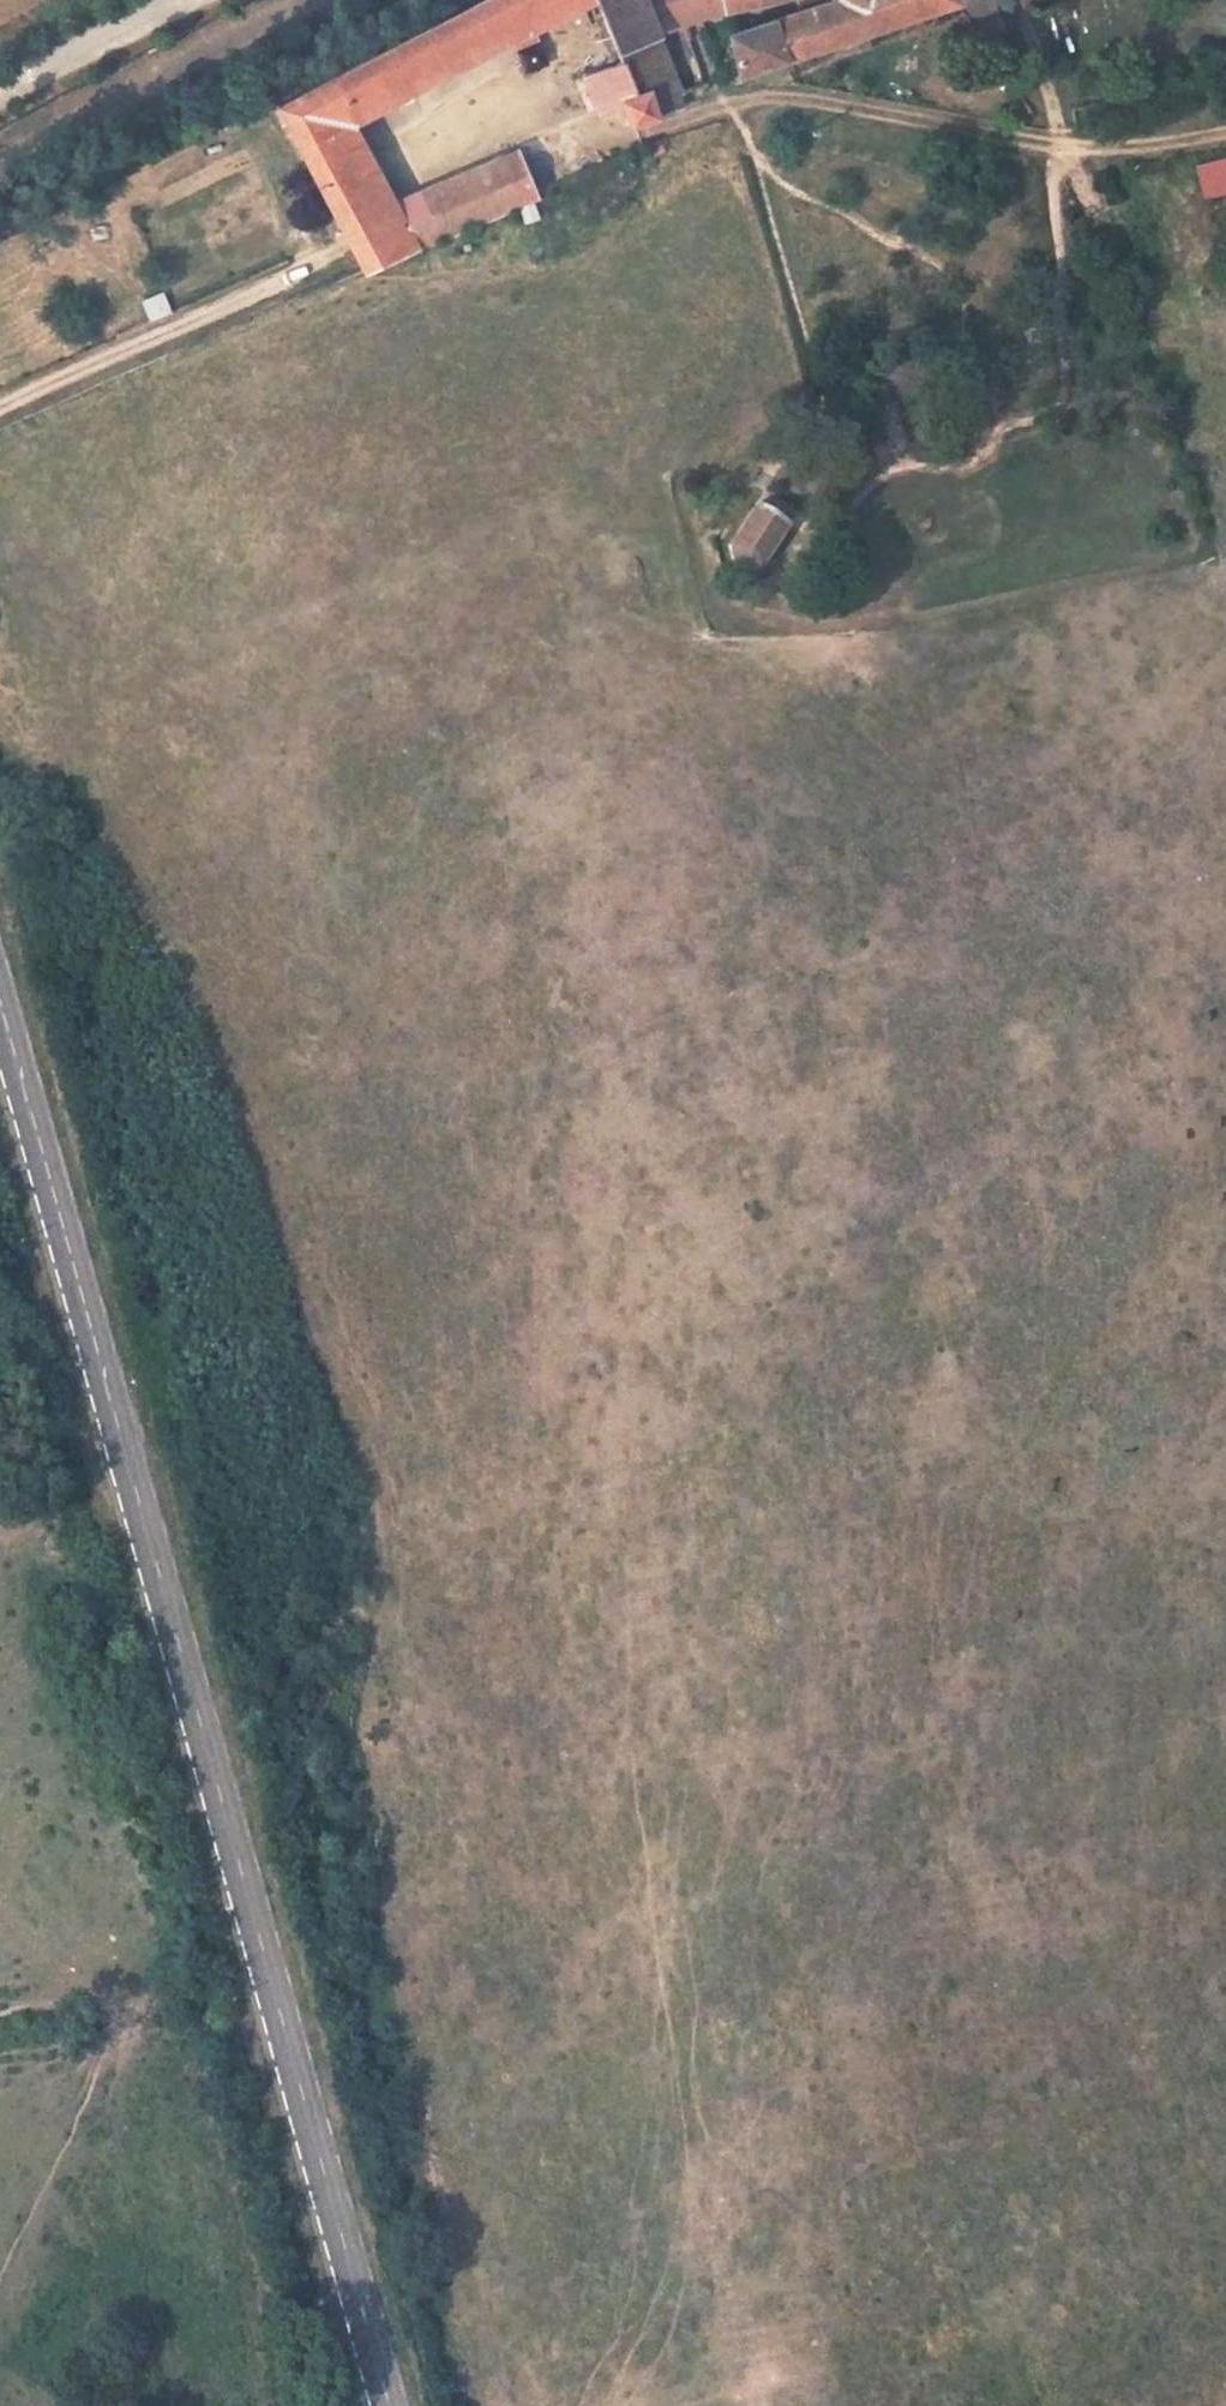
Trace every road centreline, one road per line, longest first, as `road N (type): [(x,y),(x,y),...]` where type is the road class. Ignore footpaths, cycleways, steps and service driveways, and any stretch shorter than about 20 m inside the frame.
road 1 (secondary): [(386,2405),(0,1021)]
road 2 (track): [(648,125),(714,100),(820,83),(1092,149),(1225,135)]

